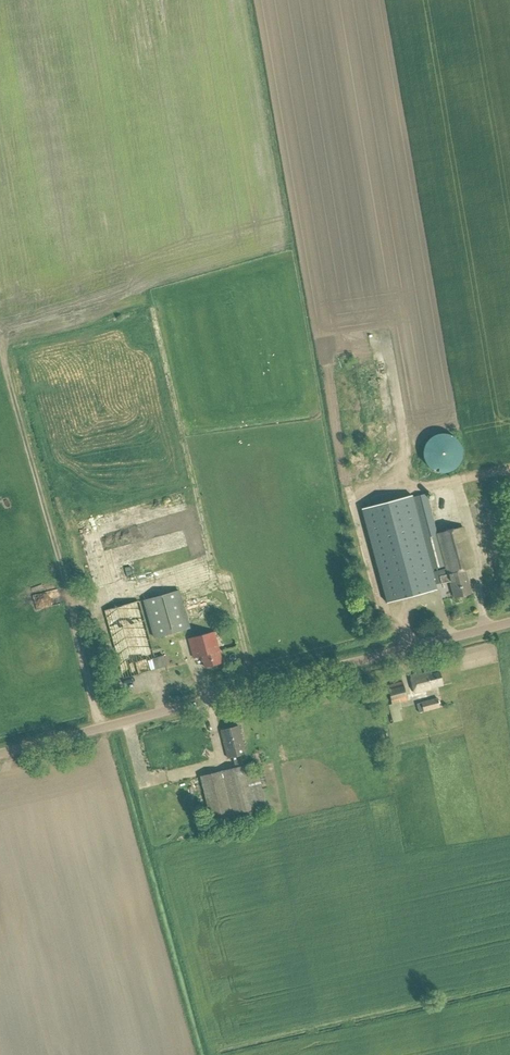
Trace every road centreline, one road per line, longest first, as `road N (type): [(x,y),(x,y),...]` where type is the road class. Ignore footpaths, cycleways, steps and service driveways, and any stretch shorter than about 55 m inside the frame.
road 1 (unclassified): [(0,753),(509,623)]

